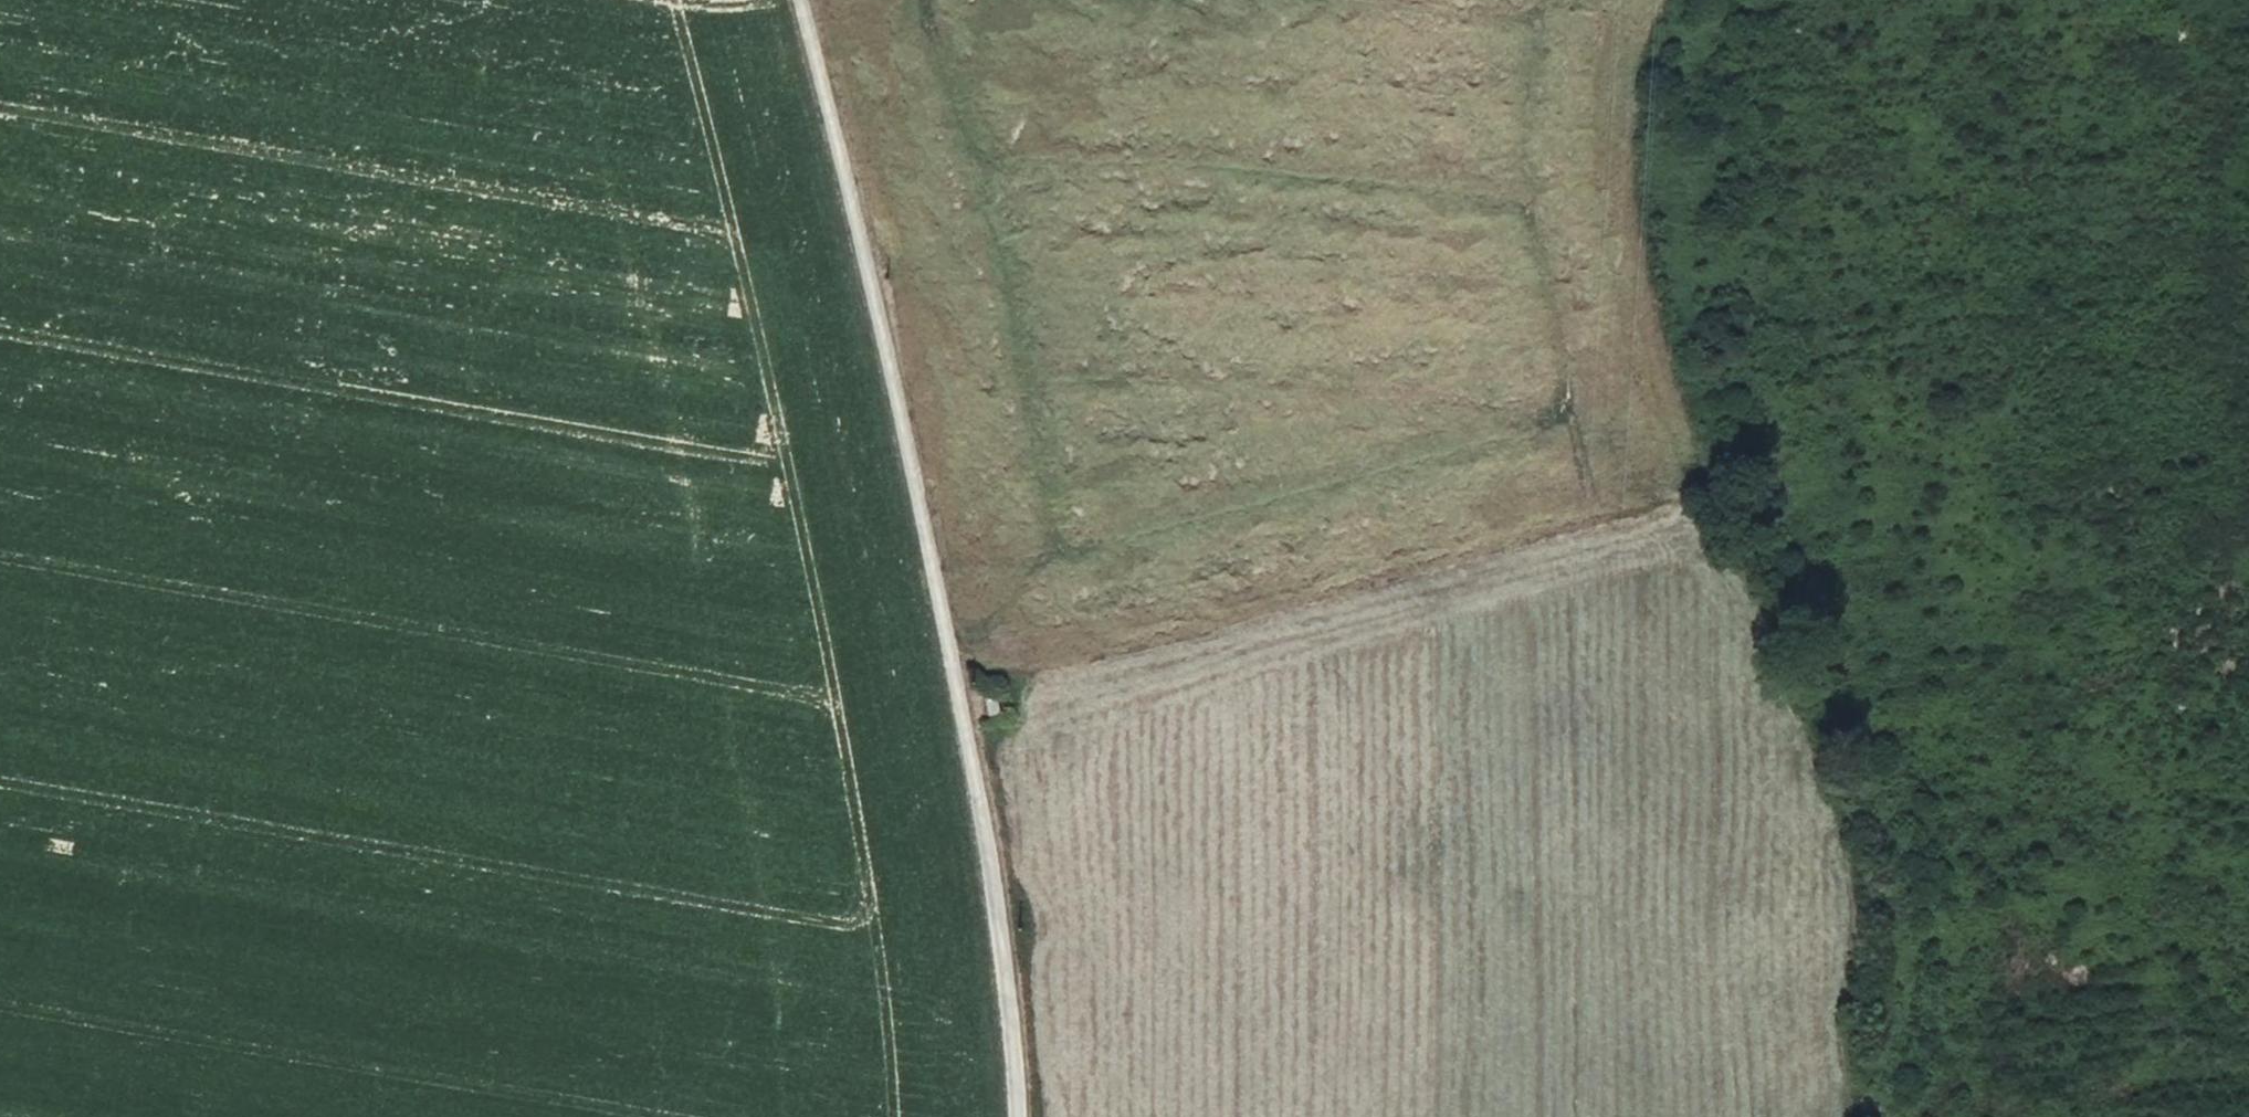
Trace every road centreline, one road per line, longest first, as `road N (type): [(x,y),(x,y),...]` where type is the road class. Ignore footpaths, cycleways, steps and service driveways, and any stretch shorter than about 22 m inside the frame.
road 1 (residential): [(998,1116),(993,975),(777,0)]
road 2 (track): [(2175,0),(2150,97),(2149,247),(2248,438)]

